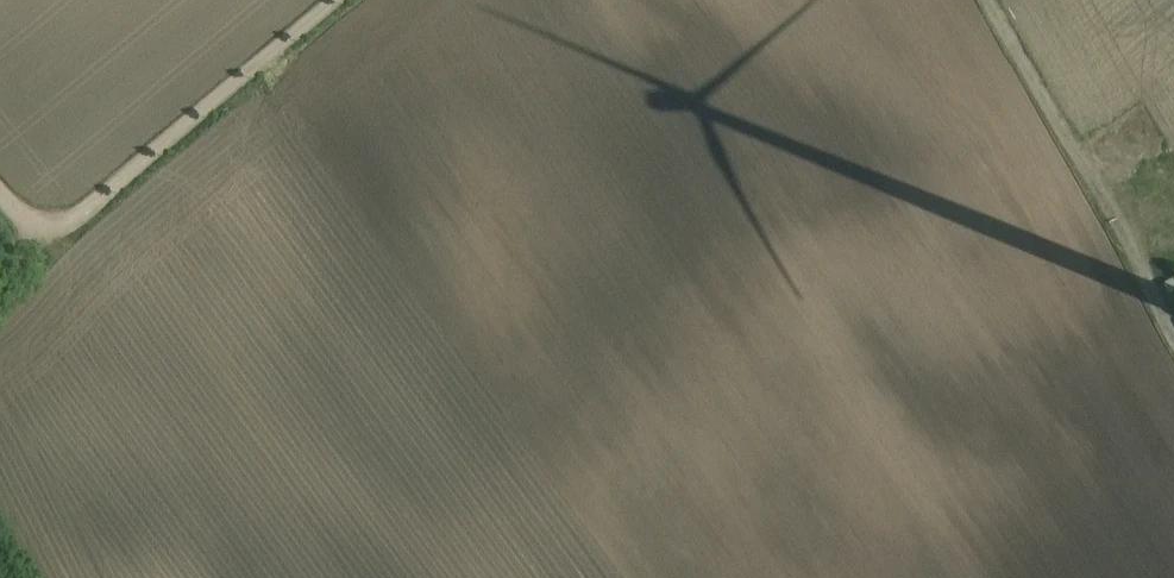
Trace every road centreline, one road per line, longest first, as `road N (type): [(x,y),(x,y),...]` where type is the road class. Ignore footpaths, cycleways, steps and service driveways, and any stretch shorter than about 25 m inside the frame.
road 1 (track): [(974,0),(1173,317)]
road 2 (track): [(50,226),(327,0)]

